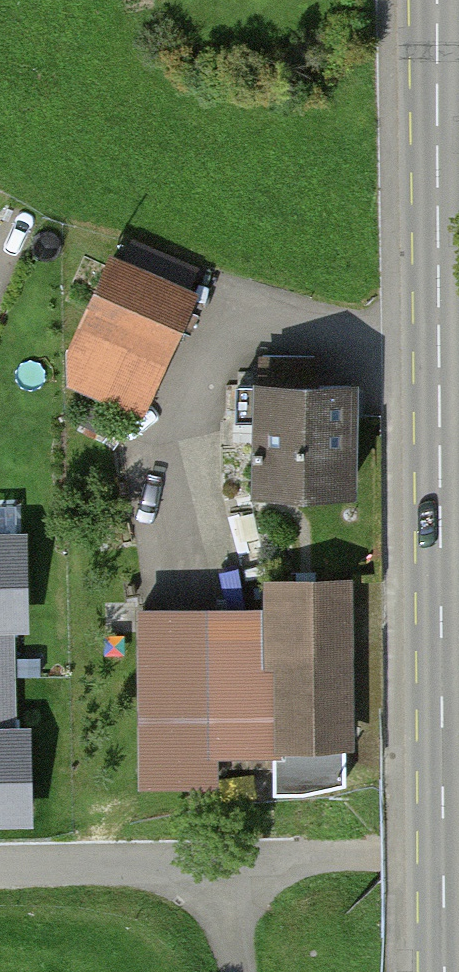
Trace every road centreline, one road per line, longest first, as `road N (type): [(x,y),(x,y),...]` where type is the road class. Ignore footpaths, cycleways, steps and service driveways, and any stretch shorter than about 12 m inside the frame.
road 1 (secondary): [(445,971),(438,175)]
road 2 (residential): [(458,856),(0,869)]
road 3 (secondary): [(438,175),(438,0)]

